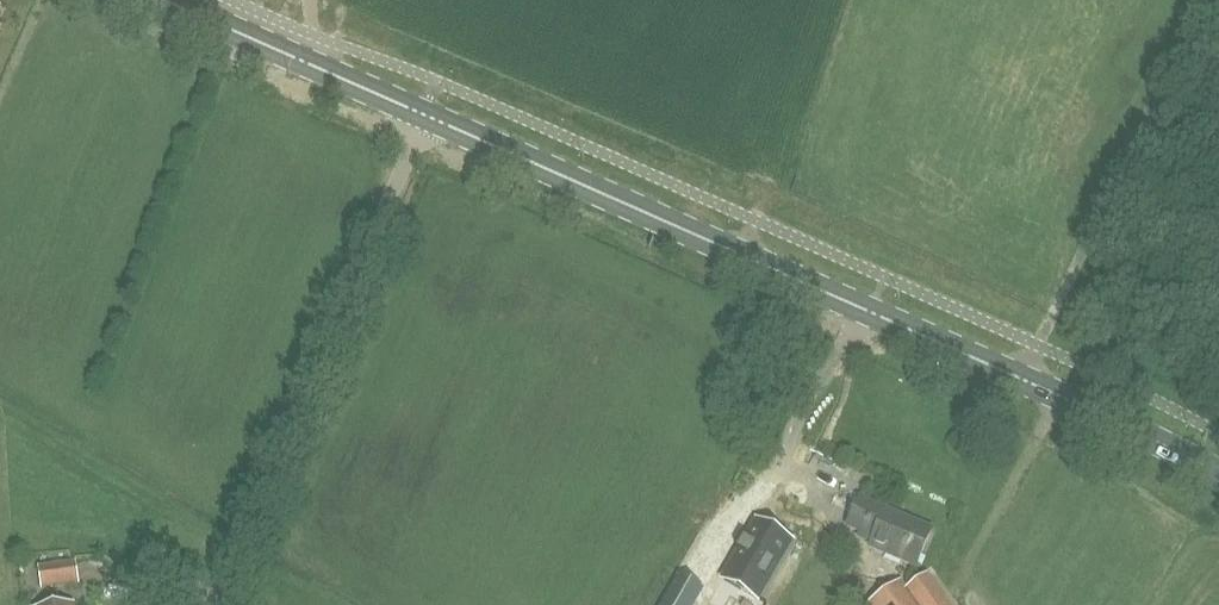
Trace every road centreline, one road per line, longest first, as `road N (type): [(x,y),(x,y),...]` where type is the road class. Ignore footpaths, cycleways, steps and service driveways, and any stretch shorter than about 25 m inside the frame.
road 1 (primary): [(1218,475),(1126,426),(426,114)]
road 2 (unclassified): [(223,604),(250,515),(426,114)]
road 3 (track): [(1191,0),(1193,11),(1075,271),(1019,380)]
road 4 (primary): [(426,114),(157,0)]

